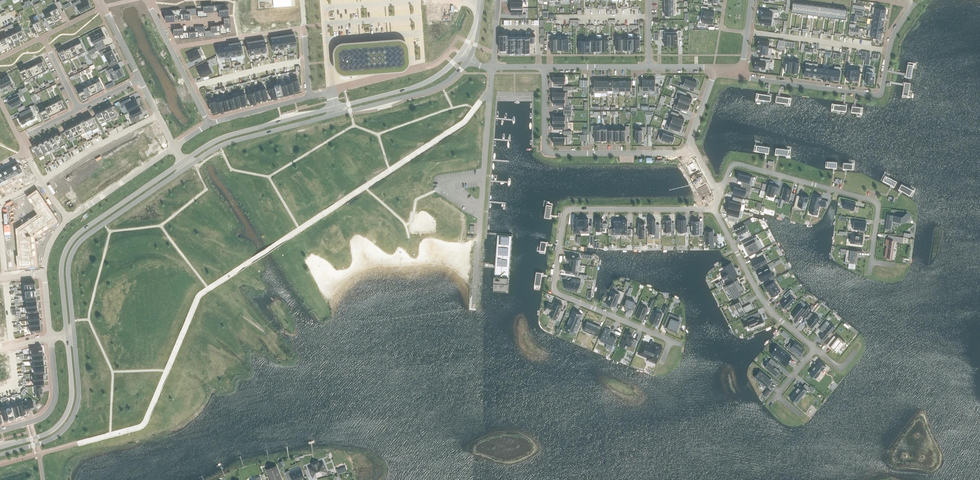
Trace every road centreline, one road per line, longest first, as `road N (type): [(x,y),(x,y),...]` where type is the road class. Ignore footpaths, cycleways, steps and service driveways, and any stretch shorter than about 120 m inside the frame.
road 1 (residential): [(713,207),(565,213),(556,292),(670,341),(662,361)]
road 2 (residential): [(720,194),(736,164),(875,202),(871,262),(889,265)]
road 3 (unclassified): [(473,307),(493,67)]
road 4 (residential): [(739,70),(878,96),(891,40),(911,7)]
road 5 (tertiary): [(182,162),(69,243),(61,271),(67,335)]
road 6 (residential): [(545,67),(546,152),(686,152)]
road 7 (tertiary): [(73,334),(68,271),(75,248),(186,167)]
road 8 (residential): [(713,207),(764,302),(814,347)]
road 9 (tertiary): [(0,454),(49,439),(73,416),(73,334)]
road 10 (tertiary): [(335,108),(229,135),(182,162)]
road 11 (tertiary): [(186,167),(225,143),(337,115)]
road 12 (tertiary): [(67,335),(67,413),(45,434),(0,447)]
road 13 (tertiary): [(337,115),(432,90),(468,59)]
road 14 (tertiary): [(460,54),(426,83),(335,108)]
road 15 (residential): [(51,337),(53,405),(38,420),(0,431)]
road 16 (residential): [(174,147),(68,220)]

